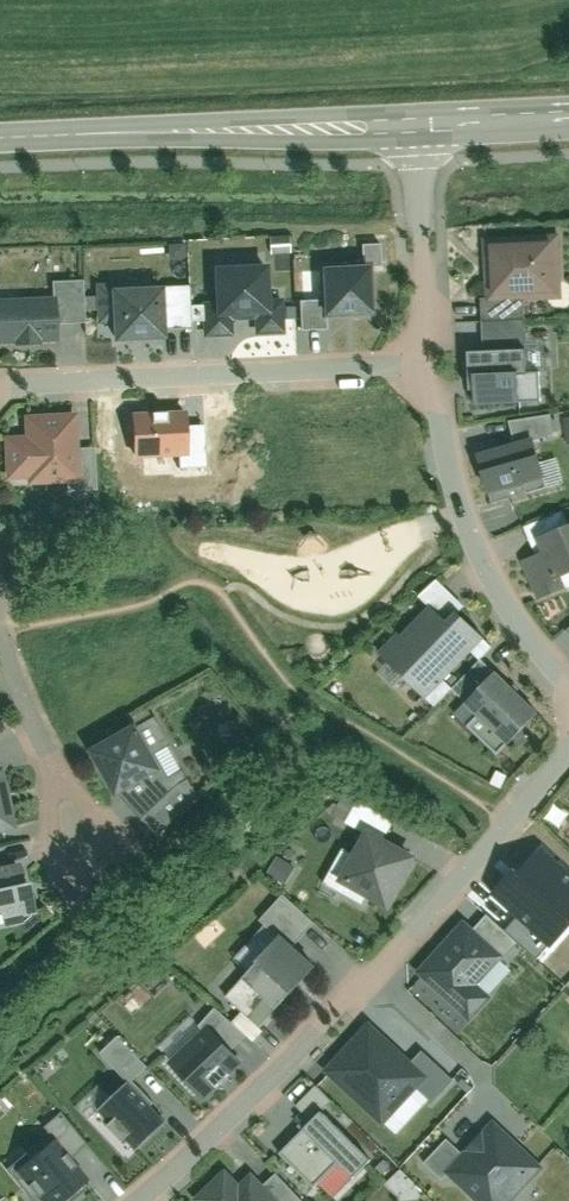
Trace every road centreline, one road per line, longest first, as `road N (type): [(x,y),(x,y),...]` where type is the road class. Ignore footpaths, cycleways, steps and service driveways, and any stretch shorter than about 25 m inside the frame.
road 1 (residential): [(568,752),(267,1083),(139,1200)]
road 2 (residential): [(0,391),(417,364)]
road 3 (tertiary): [(0,136),(414,122)]
road 4 (residential): [(417,364),(441,399),(459,501),(481,560),(568,687)]
road 5 (residential): [(414,122),(431,332),(417,364)]
road 6 (residential): [(0,627),(18,690),(79,826)]
road 7 (tertiary): [(414,122),(568,107)]

